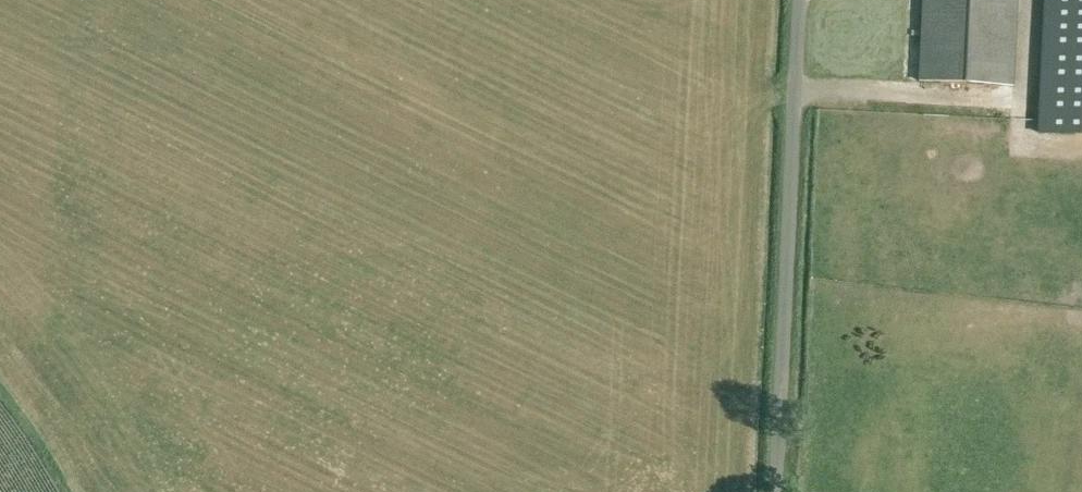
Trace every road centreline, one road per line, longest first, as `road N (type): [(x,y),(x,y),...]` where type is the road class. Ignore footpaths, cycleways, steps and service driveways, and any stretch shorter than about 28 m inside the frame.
road 1 (unclassified): [(786,491),(804,0)]

